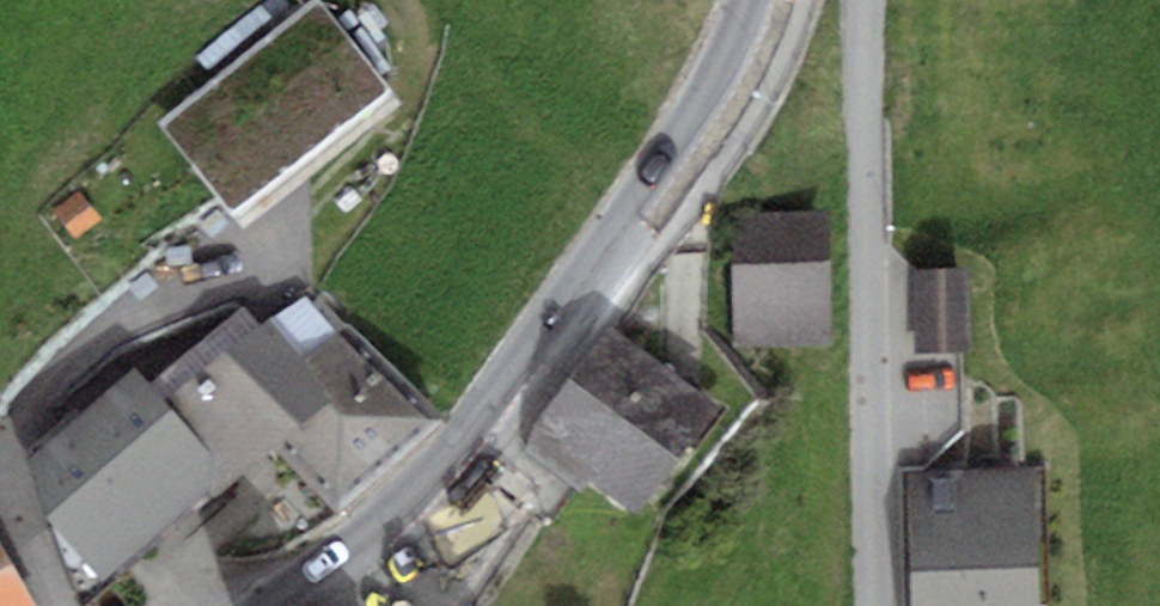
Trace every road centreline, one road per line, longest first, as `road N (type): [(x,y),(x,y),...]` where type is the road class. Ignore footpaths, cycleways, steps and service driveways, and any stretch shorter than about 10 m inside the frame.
road 1 (secondary): [(771,0),(696,153),(462,459),(387,529),(276,605)]
road 2 (residential): [(868,0),(875,605)]

